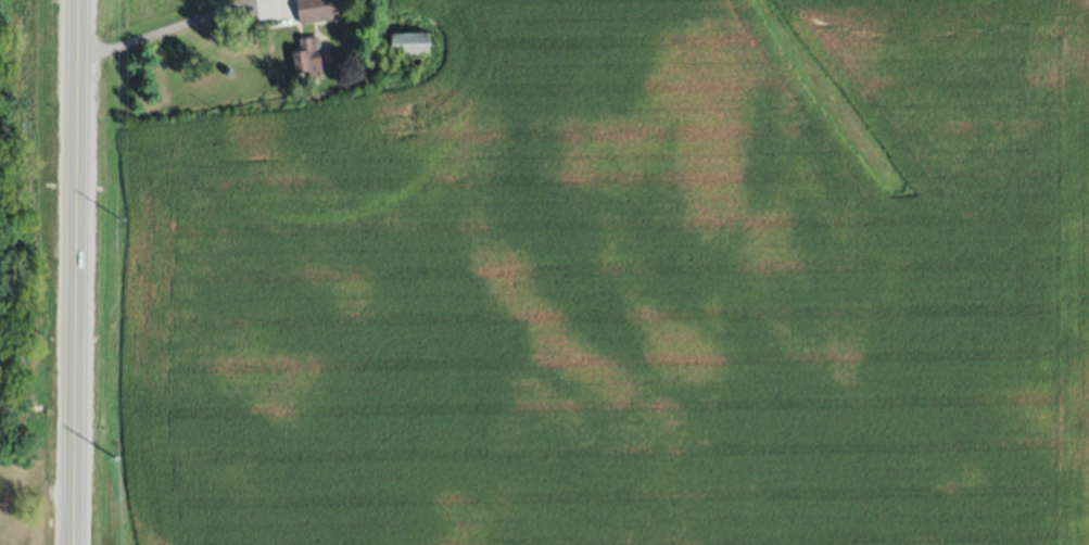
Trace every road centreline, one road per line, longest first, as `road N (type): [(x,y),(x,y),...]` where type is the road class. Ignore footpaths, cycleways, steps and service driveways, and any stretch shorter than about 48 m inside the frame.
road 1 (primary): [(71,544),(80,0)]

